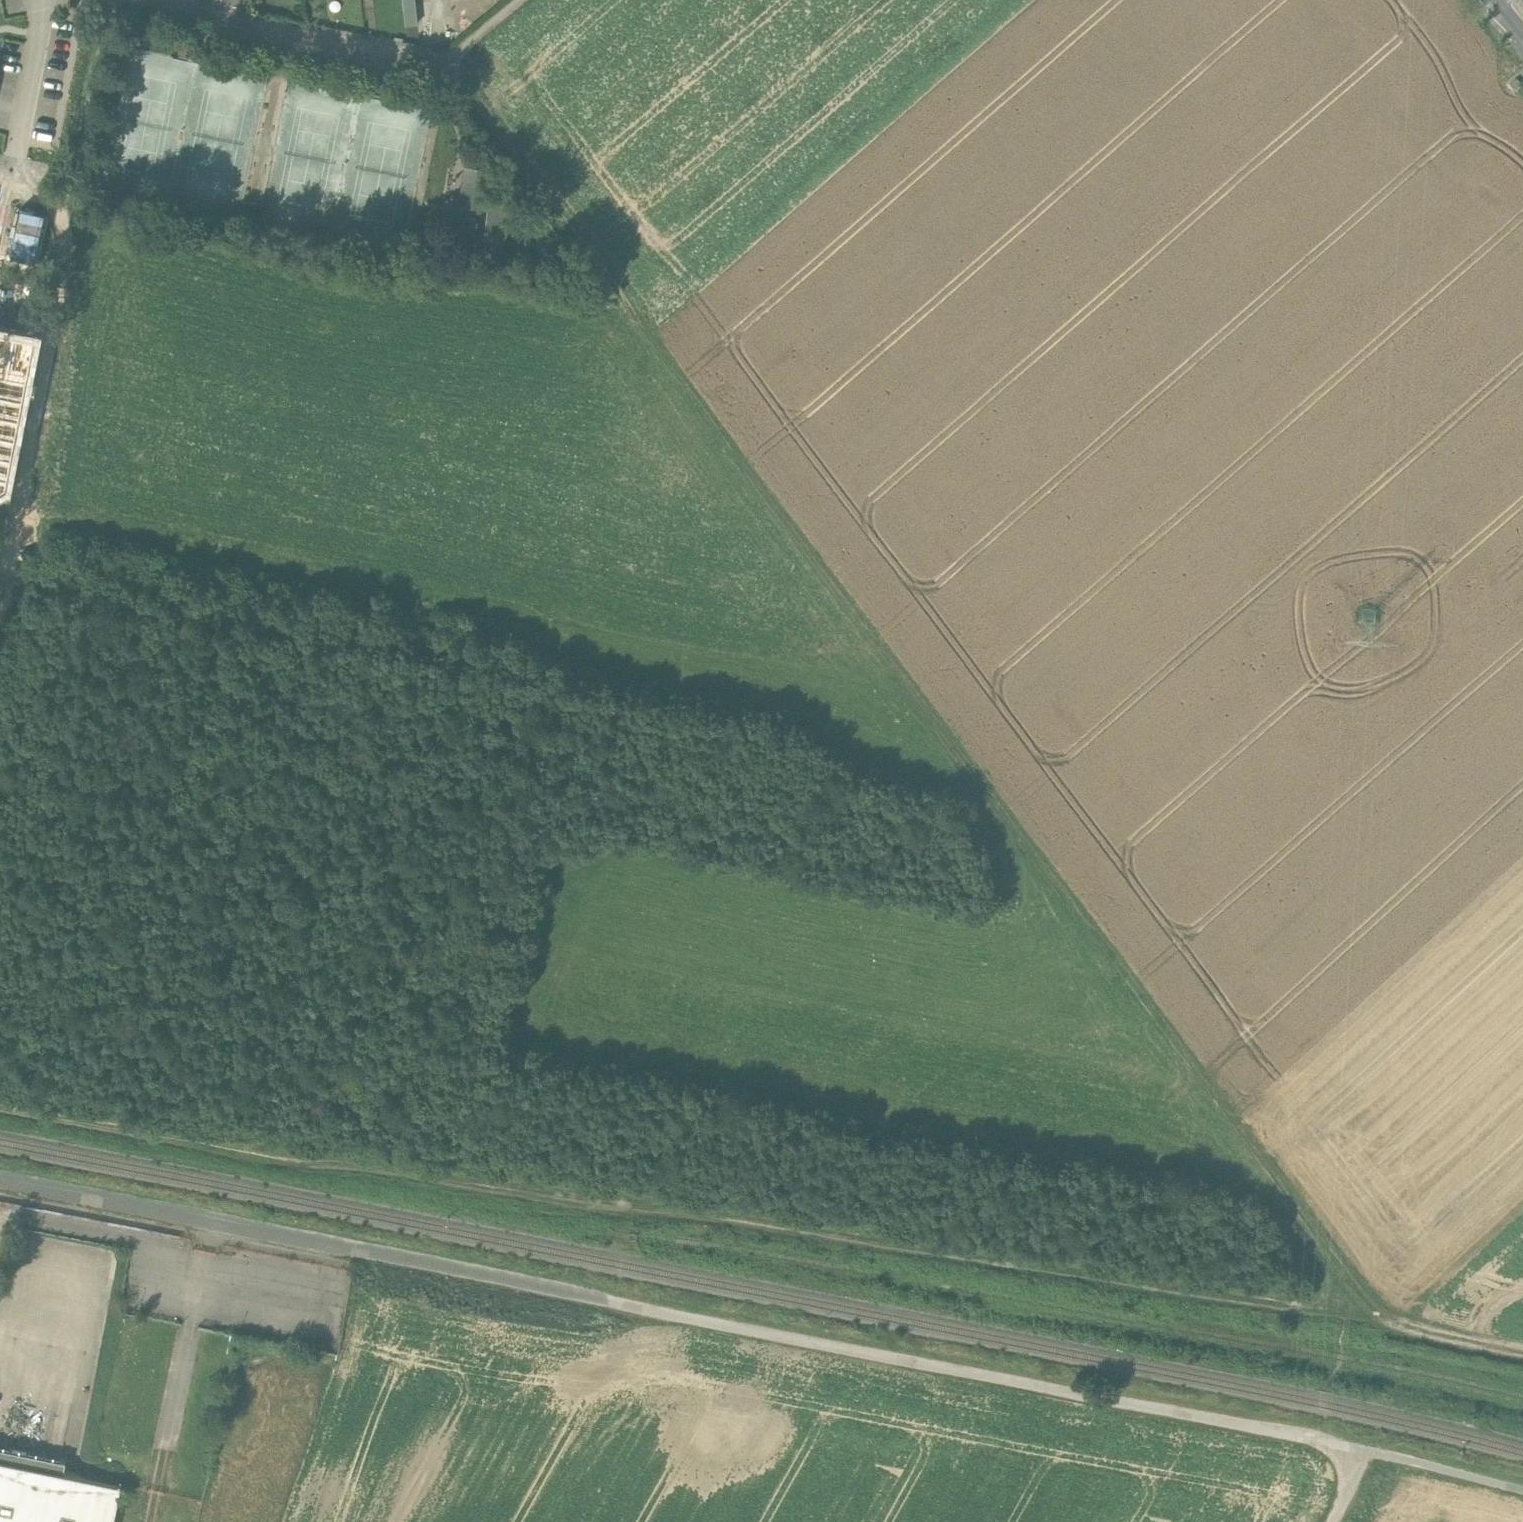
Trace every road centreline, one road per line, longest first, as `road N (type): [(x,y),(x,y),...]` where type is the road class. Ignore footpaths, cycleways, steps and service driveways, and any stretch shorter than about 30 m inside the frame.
road 1 (track): [(1343,1305),(1328,1257),(1234,1111),(445,62)]
road 2 (track): [(351,1248),(1357,1449)]
road 3 (residential): [(0,1182),(351,1248)]
road 4 (track): [(1357,1449),(1522,1493)]

